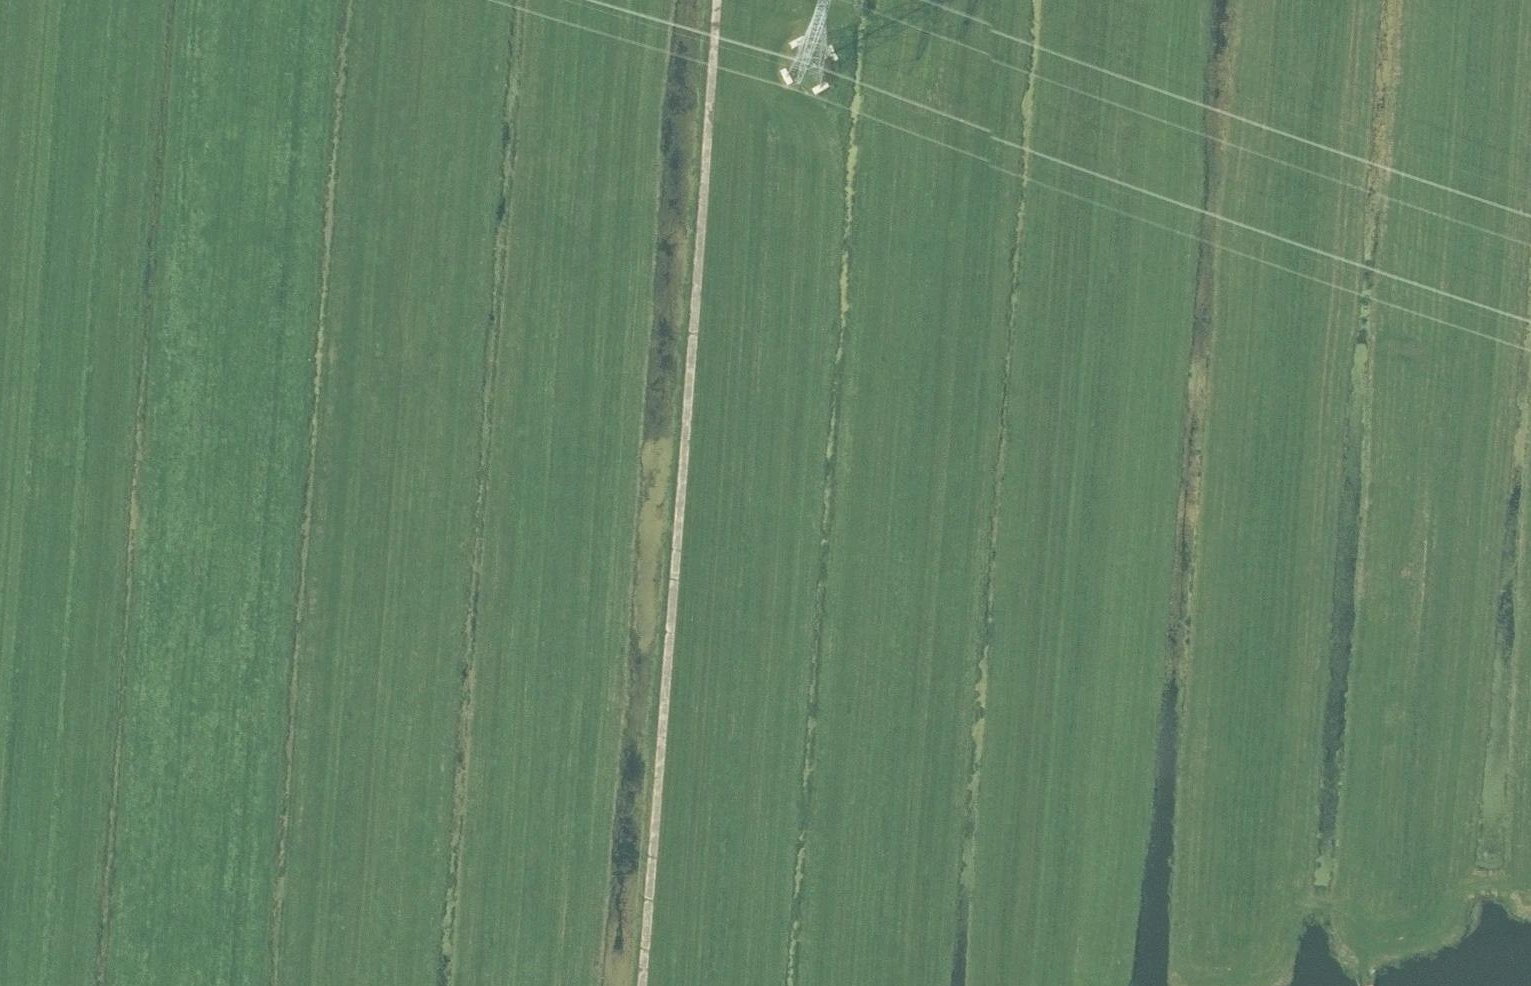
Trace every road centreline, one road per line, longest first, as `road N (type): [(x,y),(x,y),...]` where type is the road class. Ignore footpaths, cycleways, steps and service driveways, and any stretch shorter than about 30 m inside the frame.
road 1 (track): [(721,0),(642,985)]

